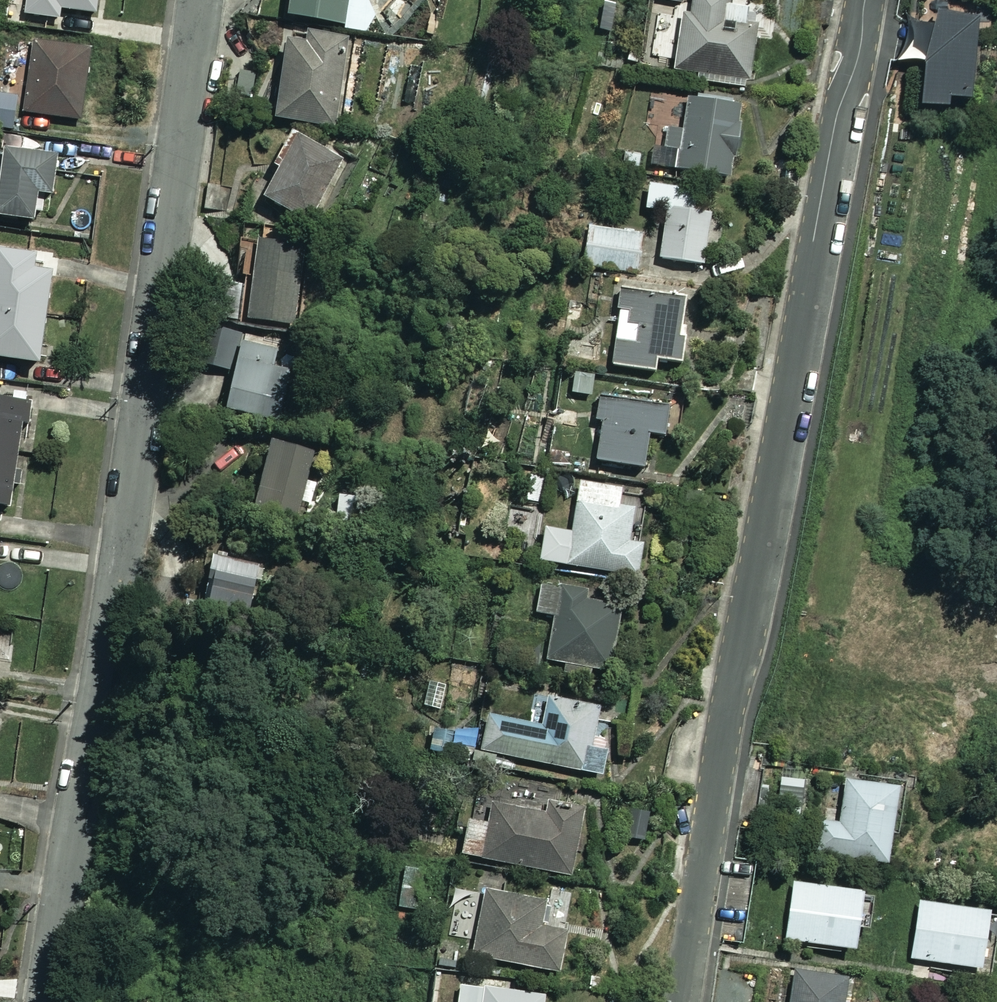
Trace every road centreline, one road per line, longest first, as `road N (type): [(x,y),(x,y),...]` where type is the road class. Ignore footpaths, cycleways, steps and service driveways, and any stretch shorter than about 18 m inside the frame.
road 1 (residential): [(865,0),(860,52),(835,118),(726,710),(681,1001)]
road 2 (residential): [(202,0),(119,594),(46,1001)]

